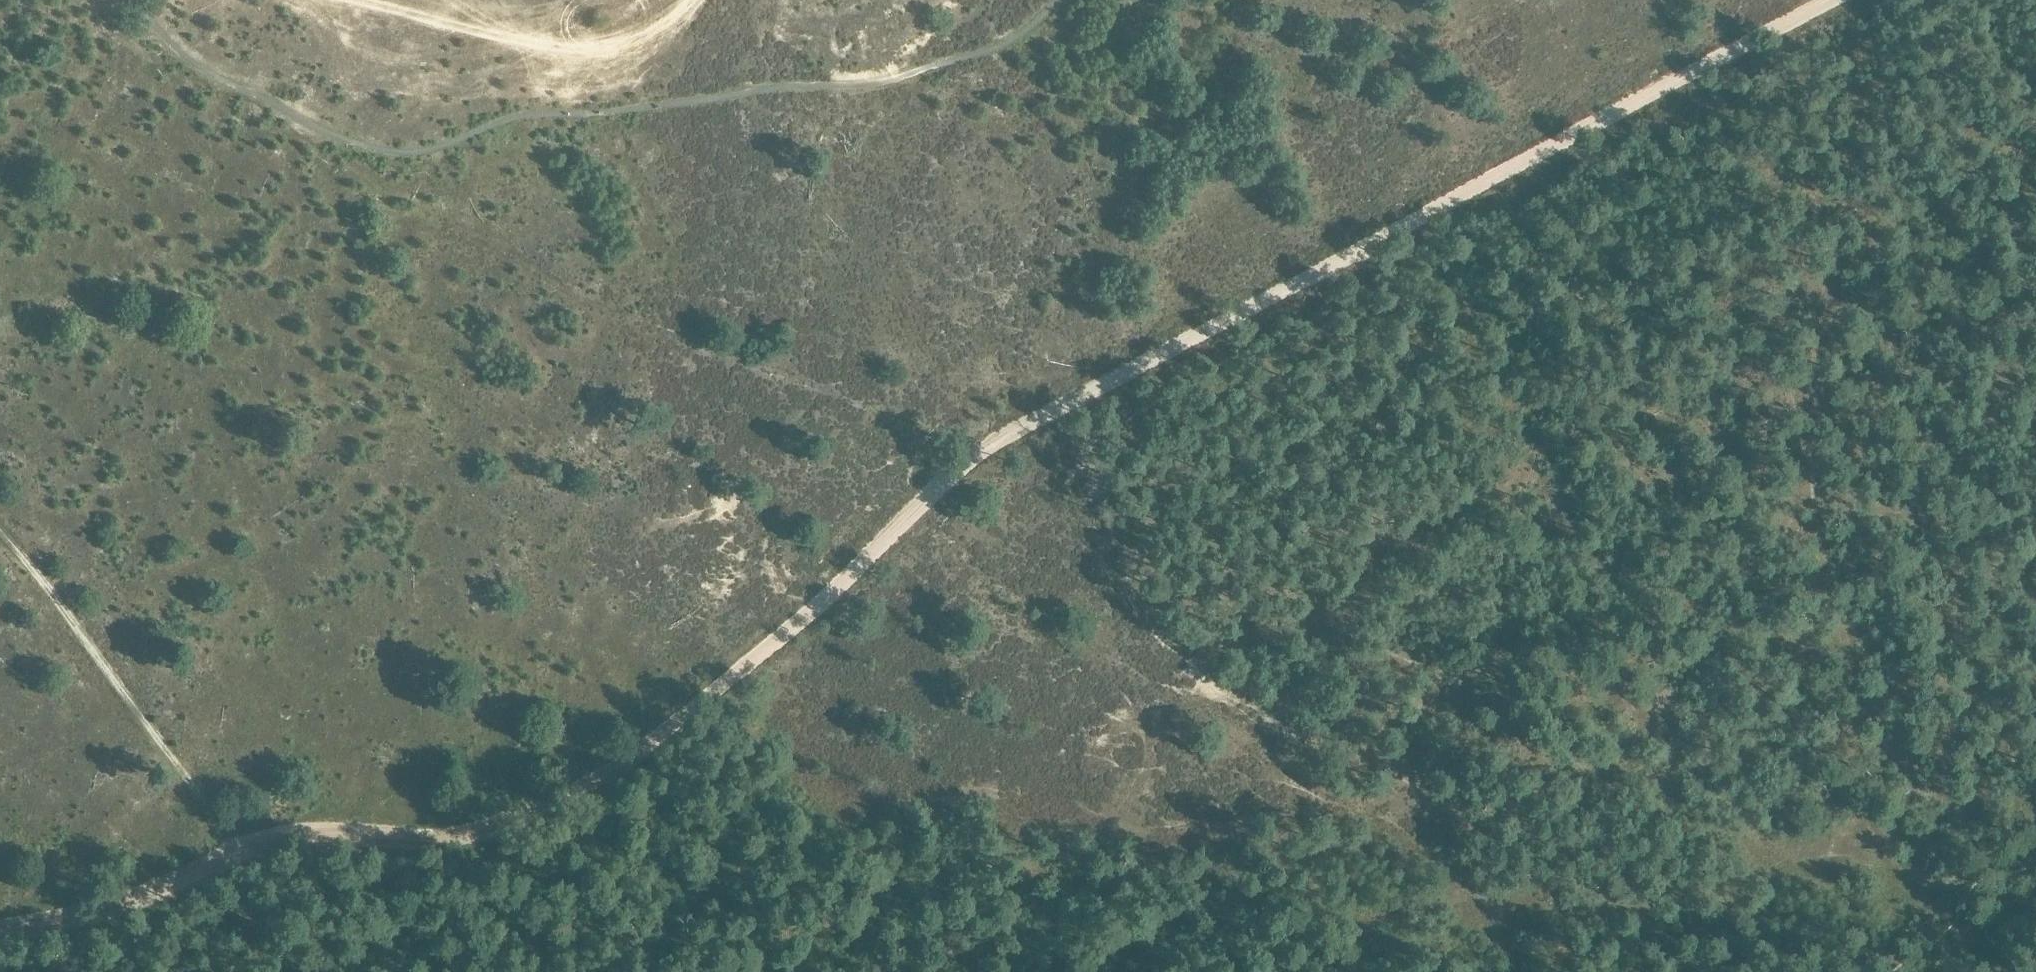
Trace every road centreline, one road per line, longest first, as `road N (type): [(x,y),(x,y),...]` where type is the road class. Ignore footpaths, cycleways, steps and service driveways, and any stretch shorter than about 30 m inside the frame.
road 1 (track): [(241,854),(285,839),(450,839),(571,794),(624,763),(839,589),(986,448),(1833,0)]
road 2 (track): [(0,533),(241,854)]
road 3 (track): [(693,0),(655,30),(563,55),(452,32),(392,0)]
road 4 (track): [(241,854),(110,911),(0,934)]
road 5 (track): [(1927,971),(2025,867)]

